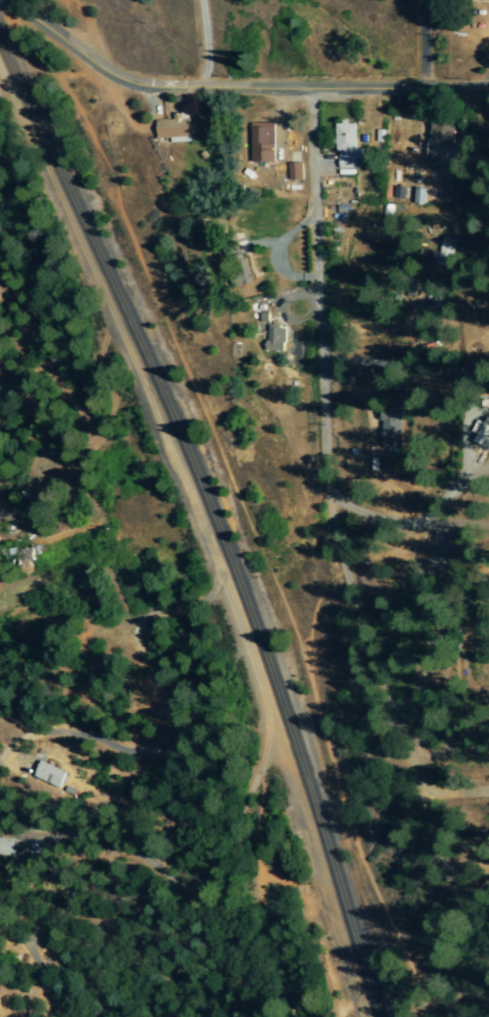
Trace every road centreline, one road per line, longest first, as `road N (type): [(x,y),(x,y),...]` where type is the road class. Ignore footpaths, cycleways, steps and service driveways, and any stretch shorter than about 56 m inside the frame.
road 1 (residential): [(415,789),(330,527),(308,90)]
road 2 (tertiary): [(0,0),(107,75),(149,88),(488,90)]

